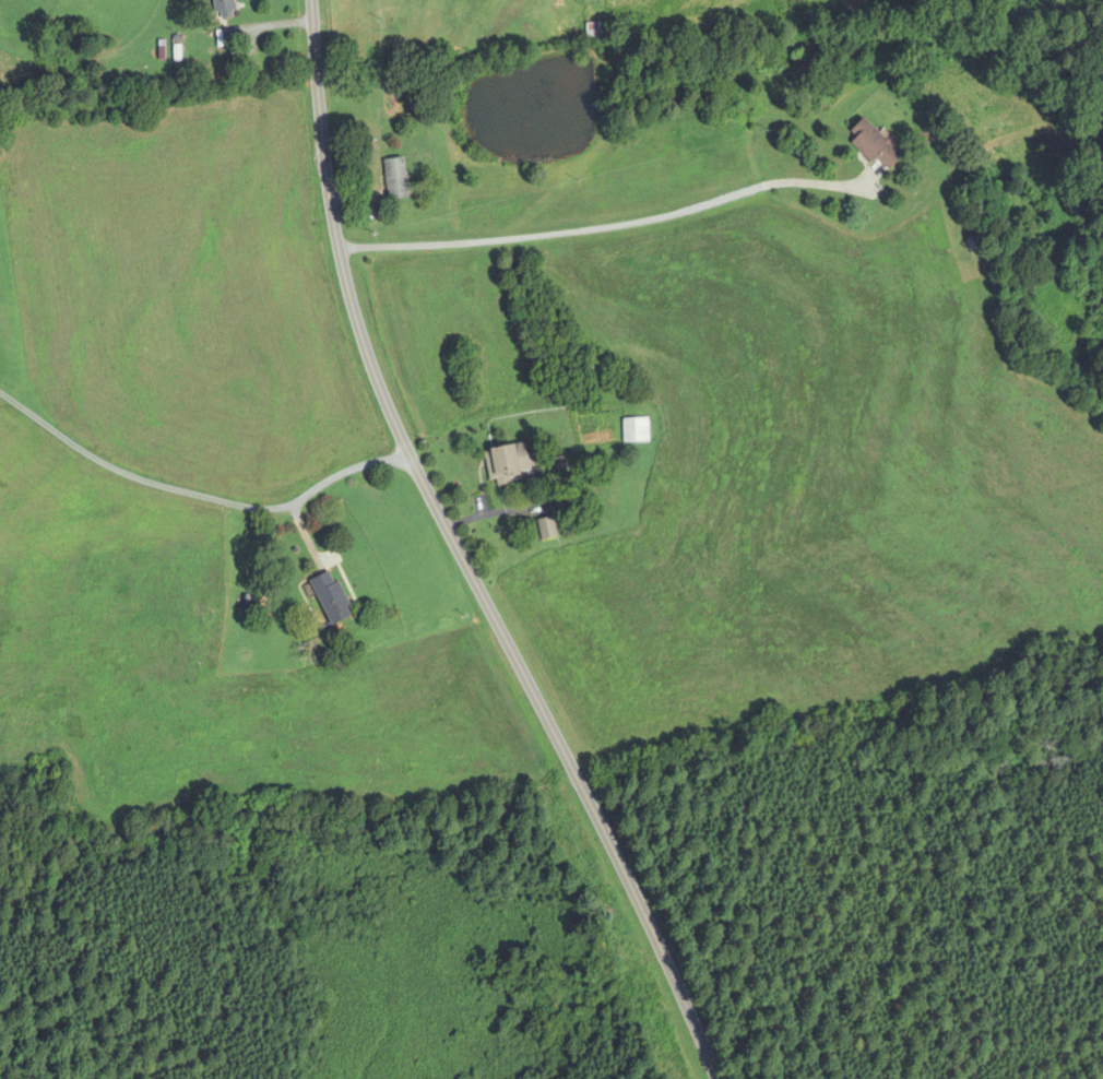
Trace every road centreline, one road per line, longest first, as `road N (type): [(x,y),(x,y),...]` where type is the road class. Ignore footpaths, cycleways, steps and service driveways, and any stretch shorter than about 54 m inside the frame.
road 1 (residential): [(716,1078),(644,914),(375,375),(337,249),(311,0)]

